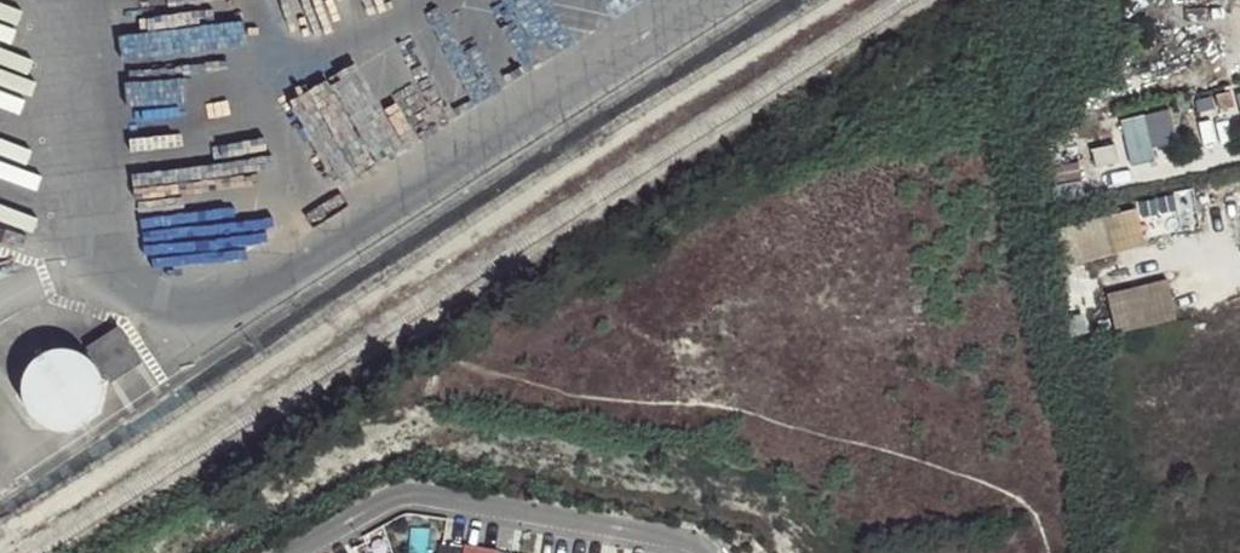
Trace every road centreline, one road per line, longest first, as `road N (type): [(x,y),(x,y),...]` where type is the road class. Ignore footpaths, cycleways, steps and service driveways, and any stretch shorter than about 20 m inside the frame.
road 1 (residential): [(704,552),(683,541),(406,495),(292,552)]

